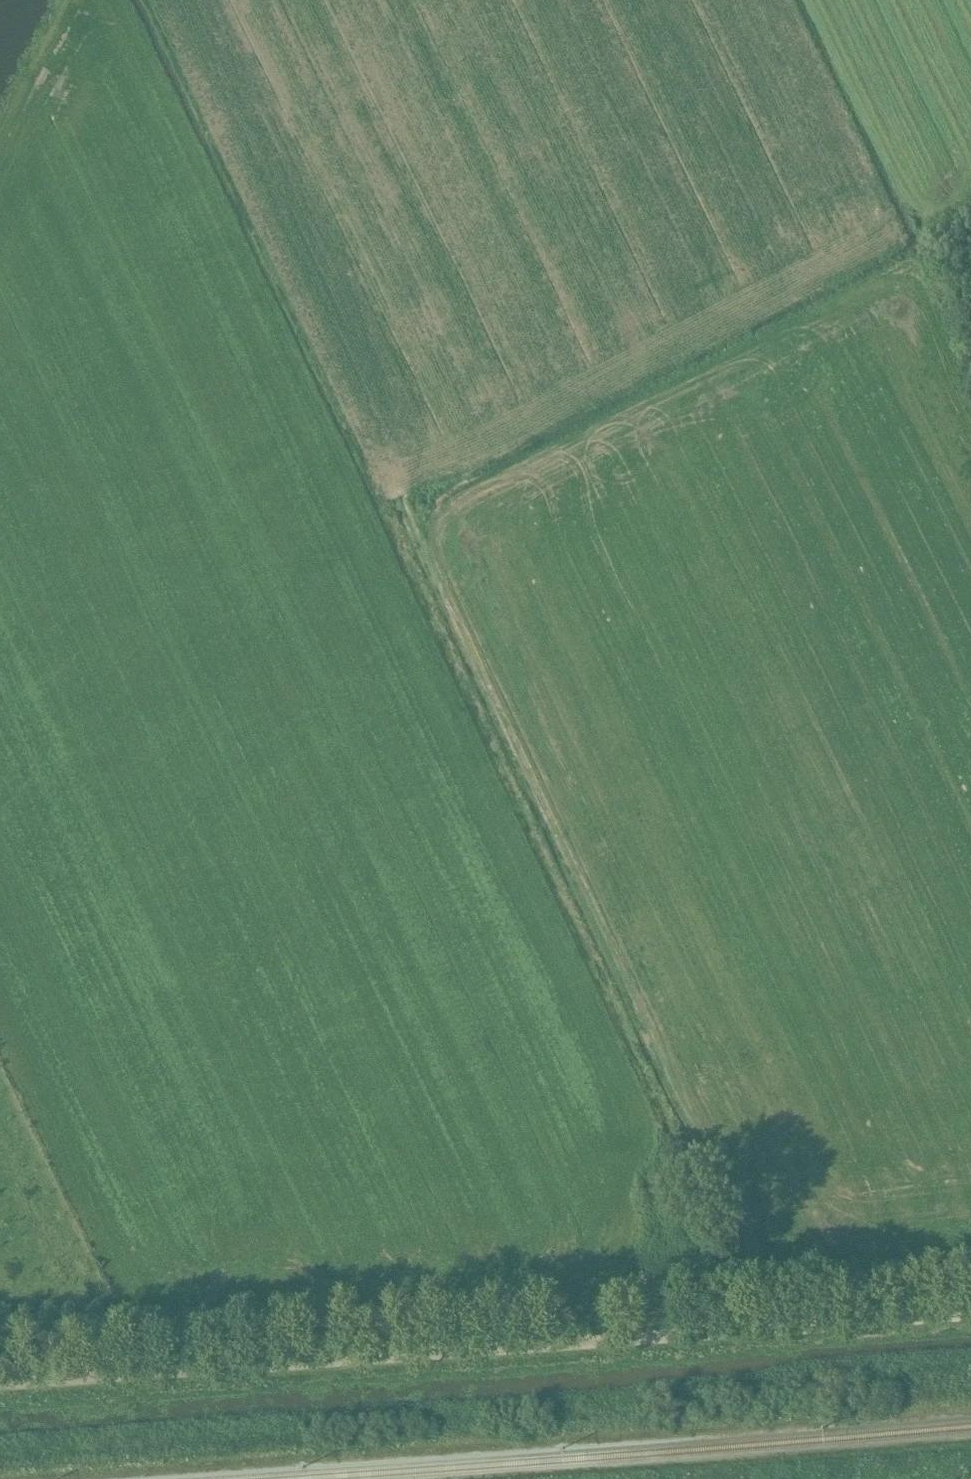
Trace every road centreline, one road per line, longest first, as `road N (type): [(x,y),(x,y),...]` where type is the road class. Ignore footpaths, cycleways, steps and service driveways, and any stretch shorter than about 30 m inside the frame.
road 1 (unclassified): [(0,1395),(970,1315)]

